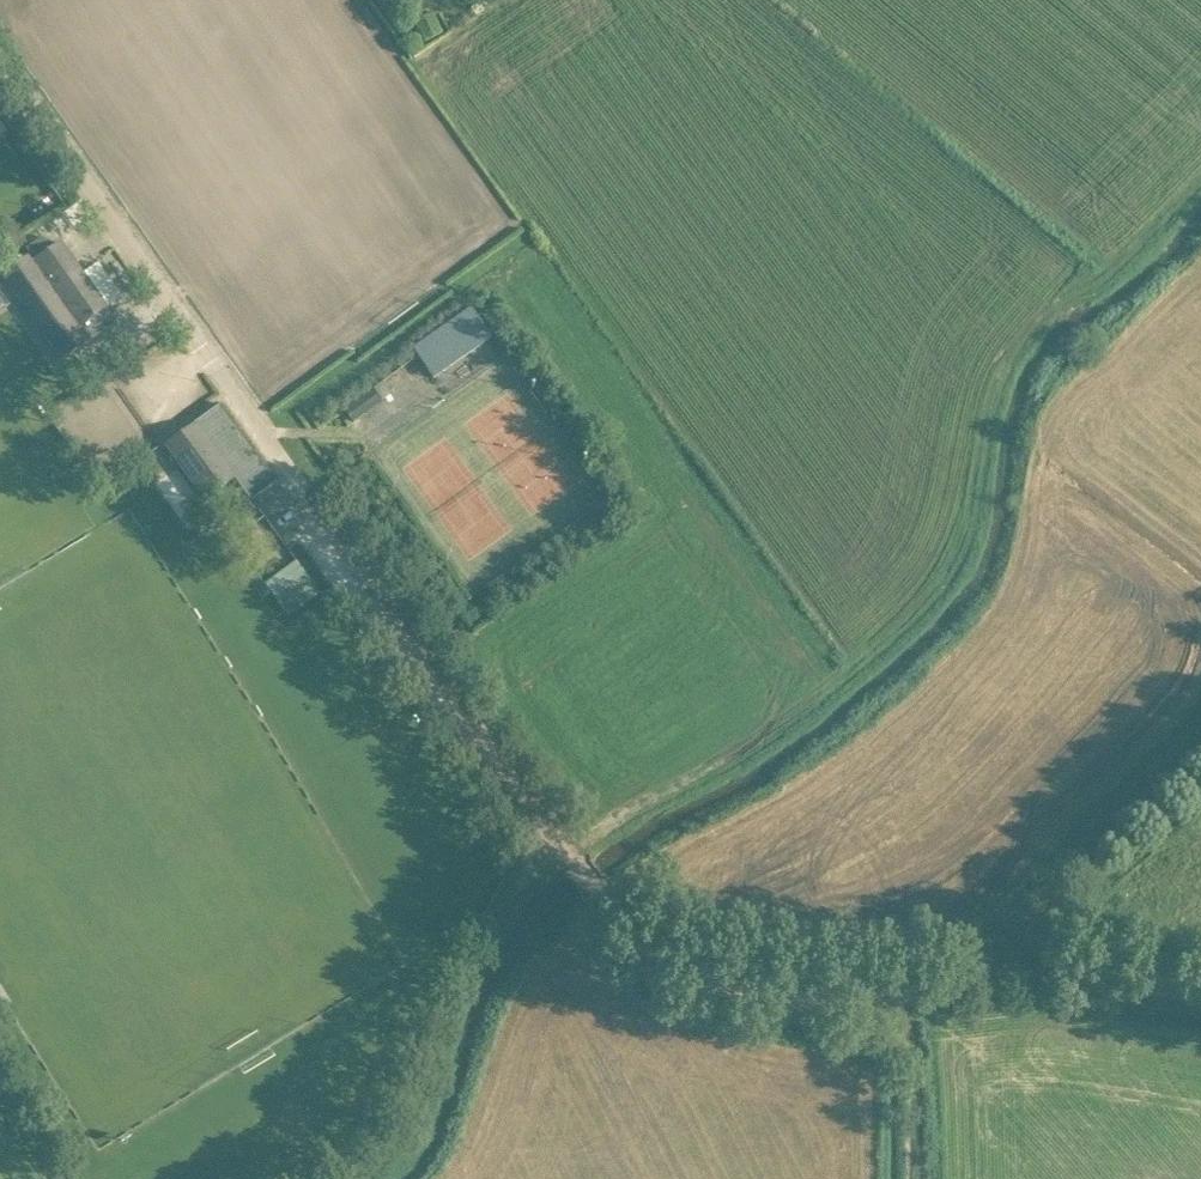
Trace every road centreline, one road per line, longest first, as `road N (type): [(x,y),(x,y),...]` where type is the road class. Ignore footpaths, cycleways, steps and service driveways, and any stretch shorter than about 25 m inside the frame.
road 1 (track): [(905,992),(779,991),(686,977),(612,917),(300,490)]
road 2 (unclassified): [(300,490),(0,66)]
road 3 (track): [(565,846),(501,906),(448,1006),(417,1111),(359,1178)]
road 4 (track): [(1200,999),(1010,972)]
road 5 (track): [(905,992),(906,1178)]

